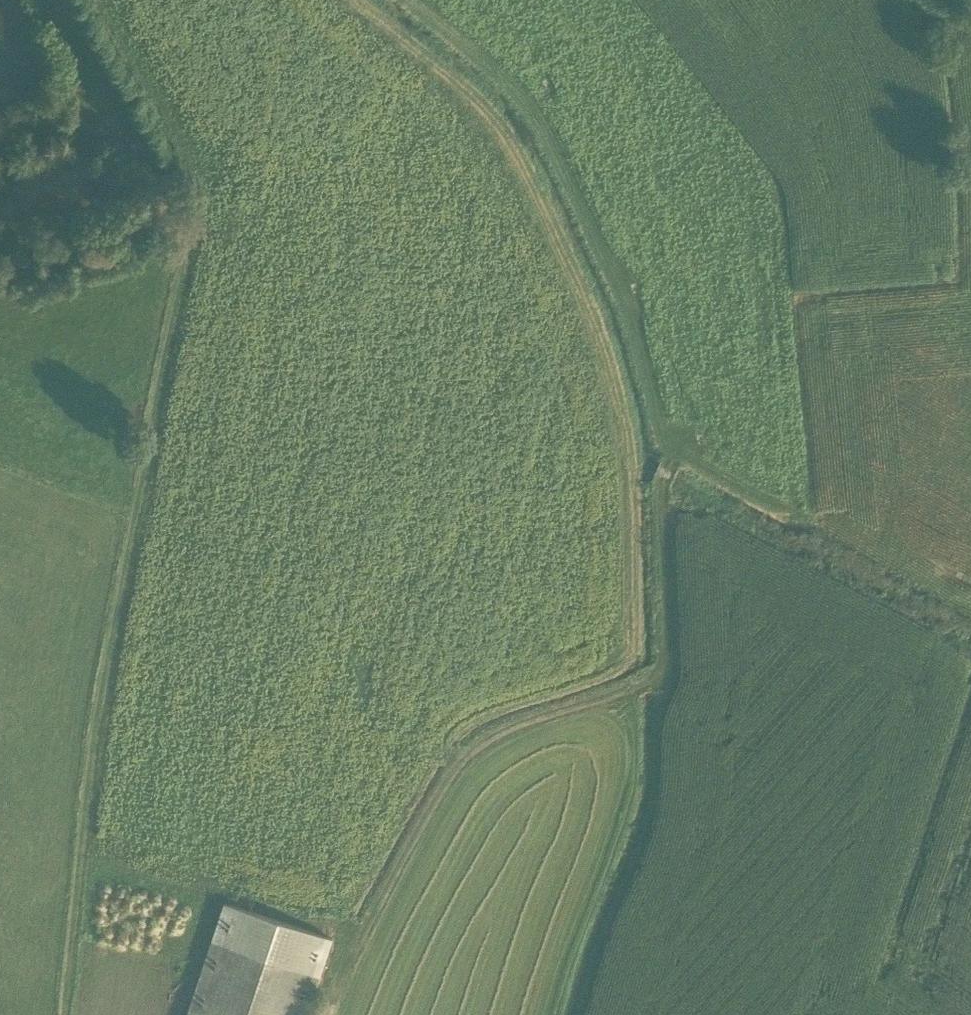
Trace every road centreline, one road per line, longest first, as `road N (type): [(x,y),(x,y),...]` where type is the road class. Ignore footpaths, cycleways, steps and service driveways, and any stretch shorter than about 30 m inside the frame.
road 1 (track): [(63,1014),(97,707),(182,237),(107,112),(0,147)]
road 2 (track): [(352,949),(452,768),(506,730),(665,663),(659,486),(672,459)]
road 3 (track): [(107,112),(41,0)]

